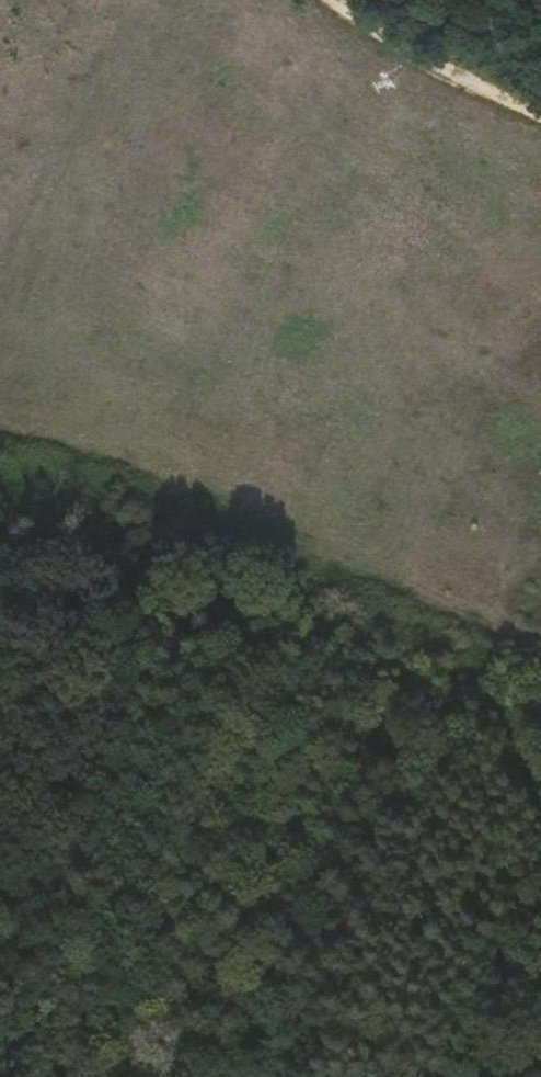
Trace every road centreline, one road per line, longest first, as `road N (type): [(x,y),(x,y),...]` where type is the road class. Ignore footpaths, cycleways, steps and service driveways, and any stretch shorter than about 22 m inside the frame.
road 1 (track): [(315,0),(540,137)]

